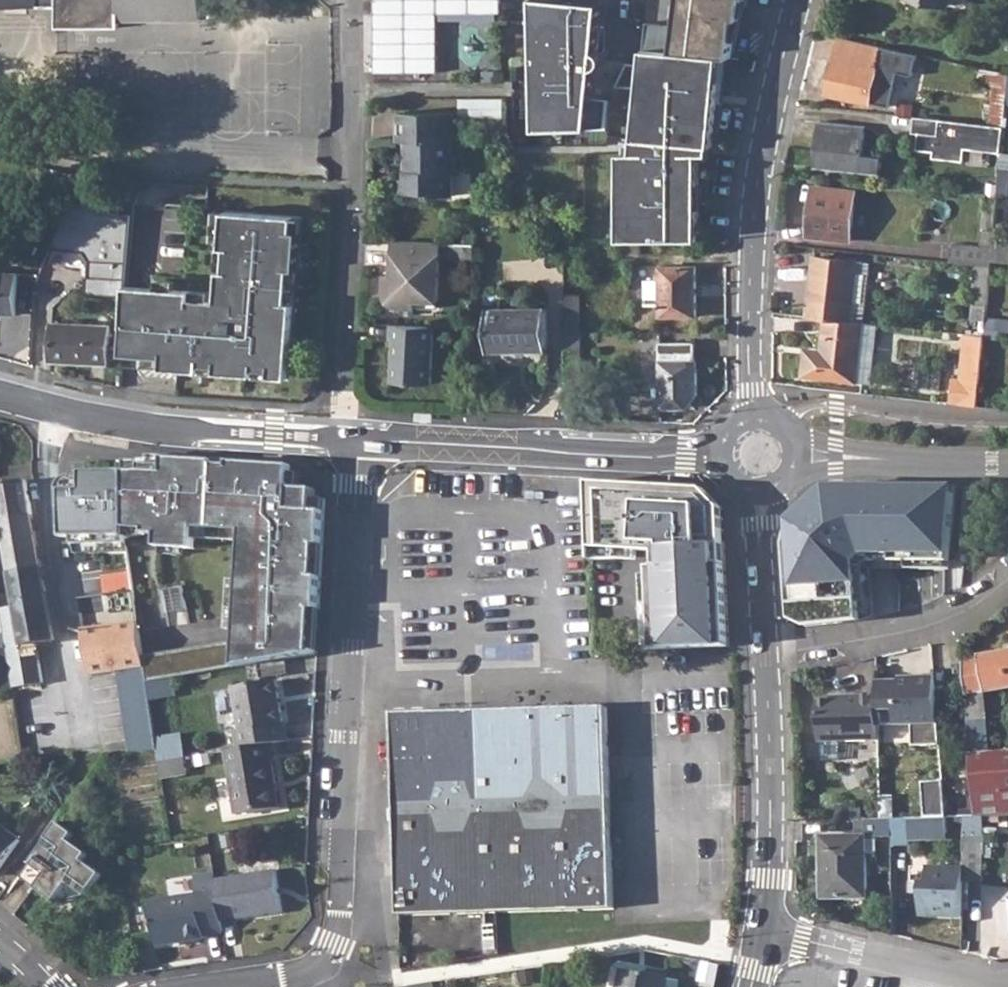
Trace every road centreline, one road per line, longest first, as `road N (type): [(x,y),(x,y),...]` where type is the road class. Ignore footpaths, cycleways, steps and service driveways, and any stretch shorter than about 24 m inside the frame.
road 1 (residential): [(324,956),(339,916),(364,439)]
road 2 (tertiary): [(797,0),(755,202),(754,415)]
road 3 (residential): [(353,34),(344,439)]
road 4 (residential): [(719,454),(364,439)]
road 5 (residential): [(79,748),(48,453),(61,409)]
road 6 (residential): [(344,439),(132,424),(61,409)]
road 7 (tertiary): [(769,655),(772,796),(763,933)]
road 8 (residential): [(1007,586),(944,626),(769,655)]
road 9 (residential): [(763,933),(995,986)]
road 10 (residential): [(798,458),(1007,463)]
road 11 (tertiary): [(758,493),(769,655)]

